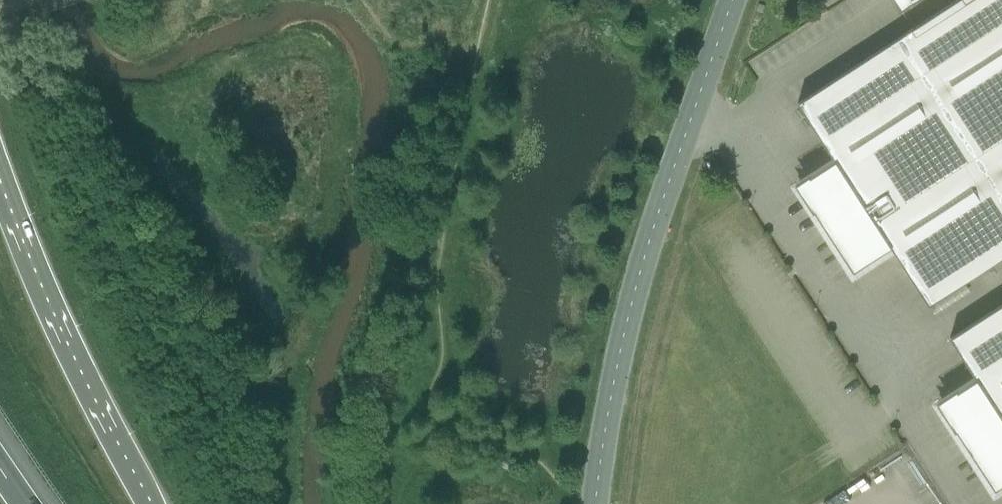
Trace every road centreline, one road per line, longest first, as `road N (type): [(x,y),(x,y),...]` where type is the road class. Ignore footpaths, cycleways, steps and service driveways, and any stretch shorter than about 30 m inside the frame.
road 1 (unclassified): [(598,503),(650,237),(736,0)]
road 2 (motorway): [(143,503),(50,328),(0,199)]

